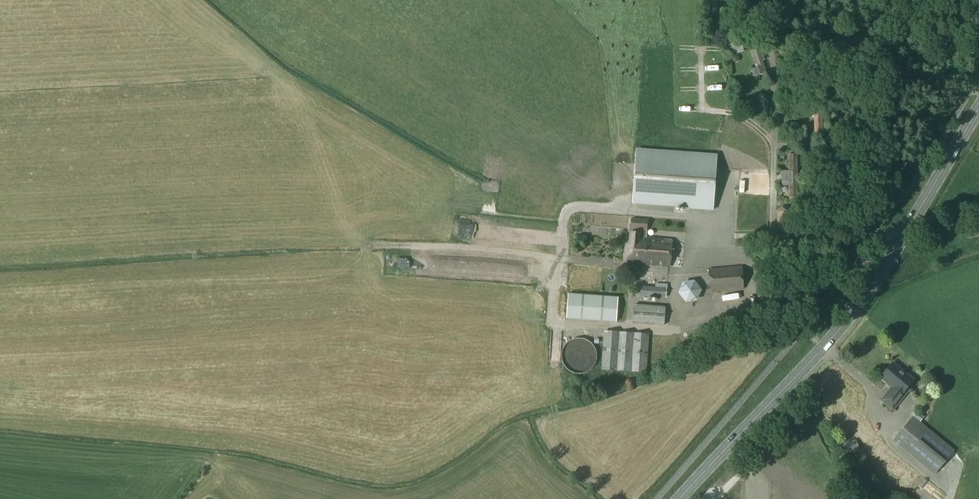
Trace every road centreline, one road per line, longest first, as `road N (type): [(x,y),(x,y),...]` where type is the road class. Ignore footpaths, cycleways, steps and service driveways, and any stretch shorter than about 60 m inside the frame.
road 1 (primary): [(682,498),(858,308),(978,109)]
road 2 (track): [(775,251),(768,33),(749,0)]

